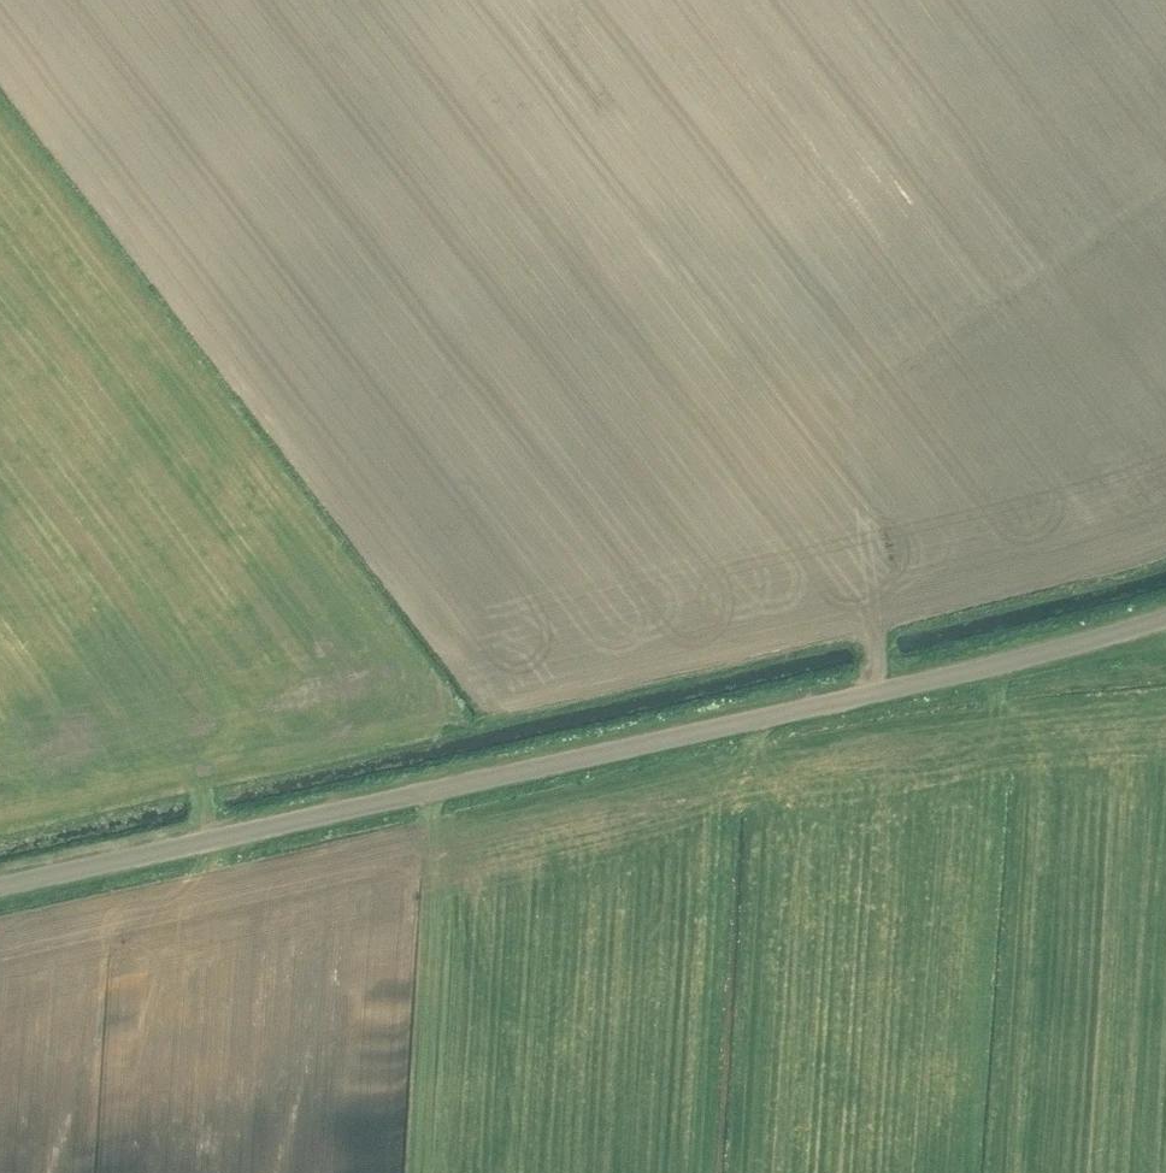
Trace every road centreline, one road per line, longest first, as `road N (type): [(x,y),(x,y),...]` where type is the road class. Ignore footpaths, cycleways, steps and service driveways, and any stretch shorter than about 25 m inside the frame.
road 1 (unclassified): [(0,885),(1026,658),(1165,616)]

